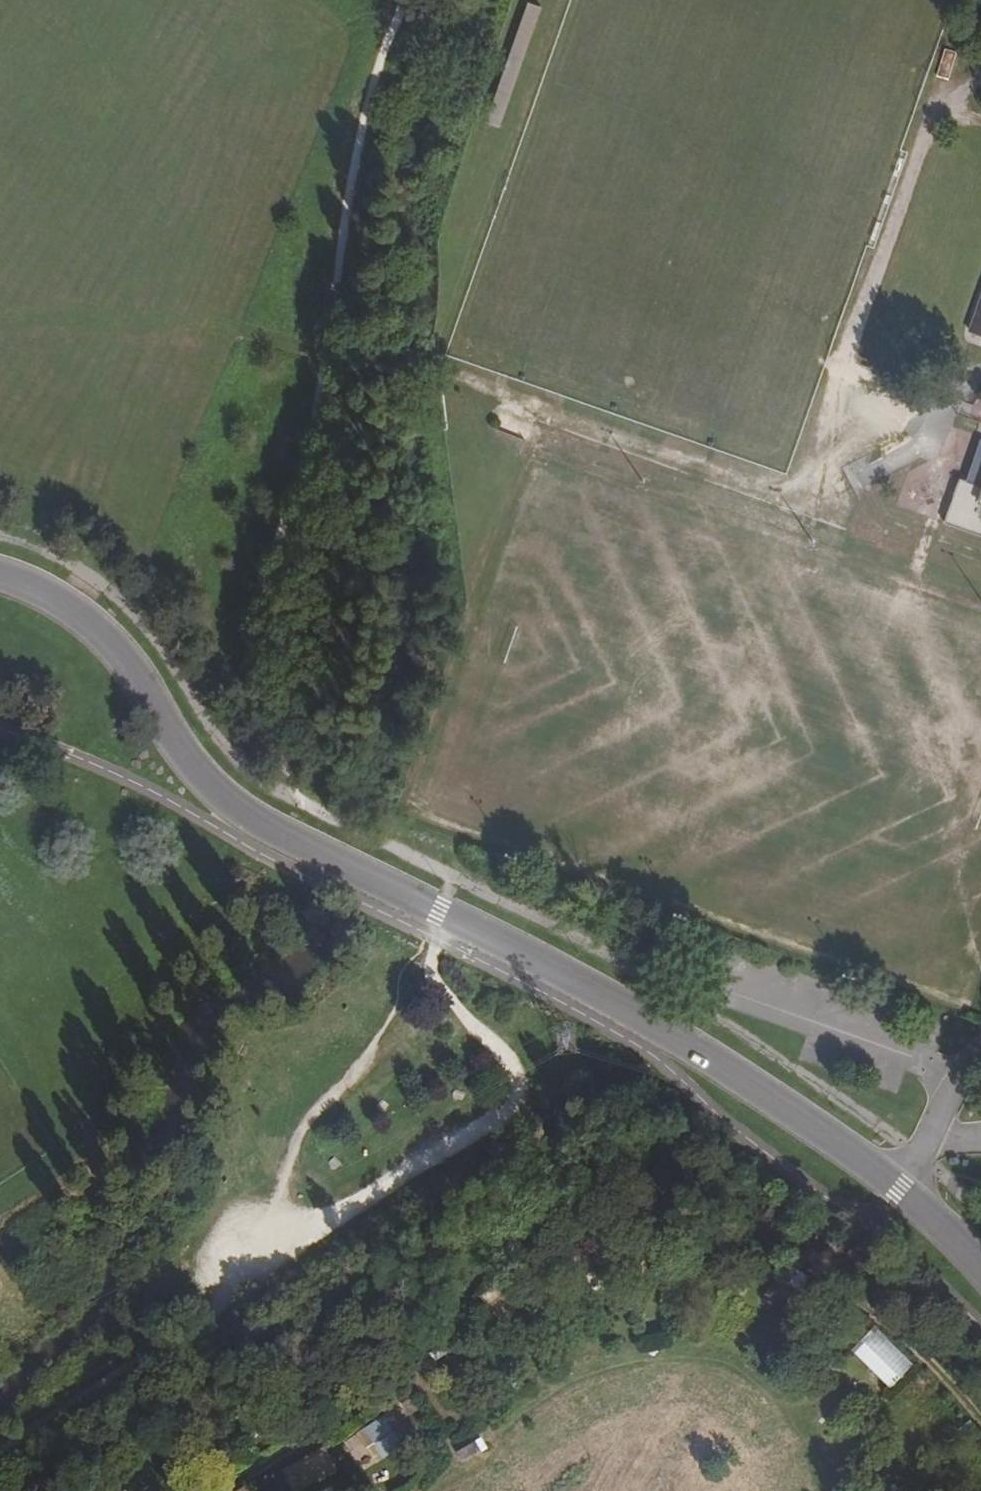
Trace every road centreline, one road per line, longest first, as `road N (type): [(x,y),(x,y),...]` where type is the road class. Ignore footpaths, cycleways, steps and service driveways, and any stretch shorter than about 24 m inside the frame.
road 1 (residential): [(0,581),(59,602),(88,629),(179,759),(233,805),(316,856),(644,1023),(899,1192),(980,1279)]

